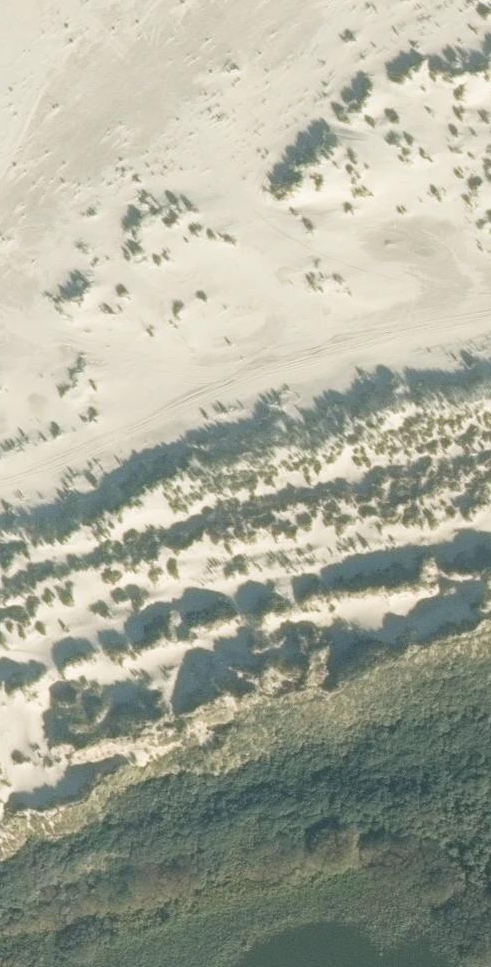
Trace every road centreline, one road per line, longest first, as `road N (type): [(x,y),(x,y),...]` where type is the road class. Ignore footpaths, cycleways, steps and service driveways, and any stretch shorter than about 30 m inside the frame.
road 1 (track): [(0,498),(490,336)]

